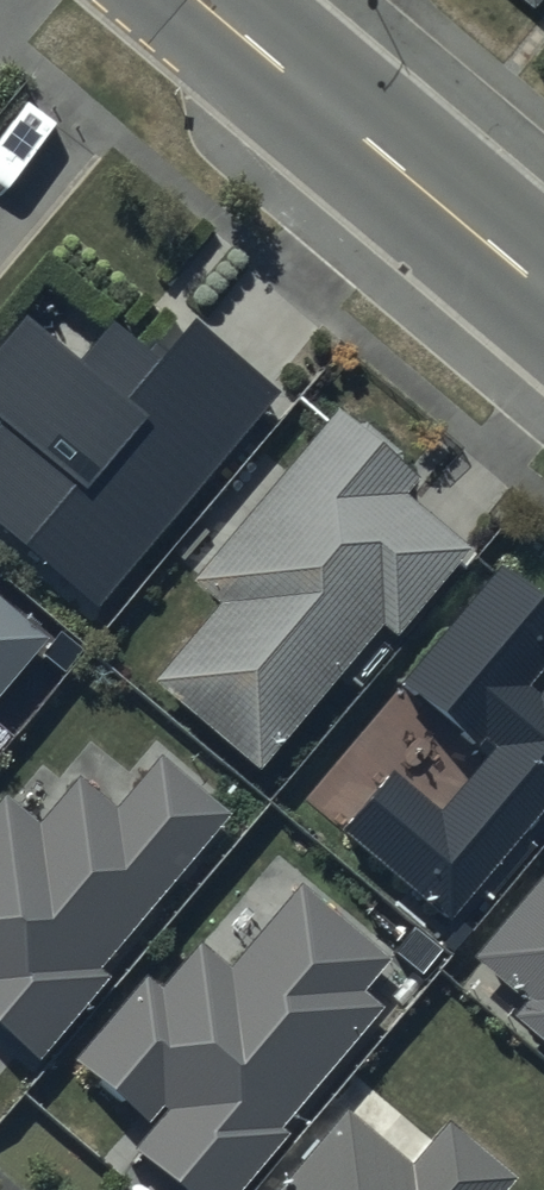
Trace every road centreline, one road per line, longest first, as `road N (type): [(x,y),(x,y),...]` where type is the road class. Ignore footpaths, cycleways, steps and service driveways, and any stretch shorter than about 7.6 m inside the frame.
road 1 (tertiary): [(197,0),(543,289)]

